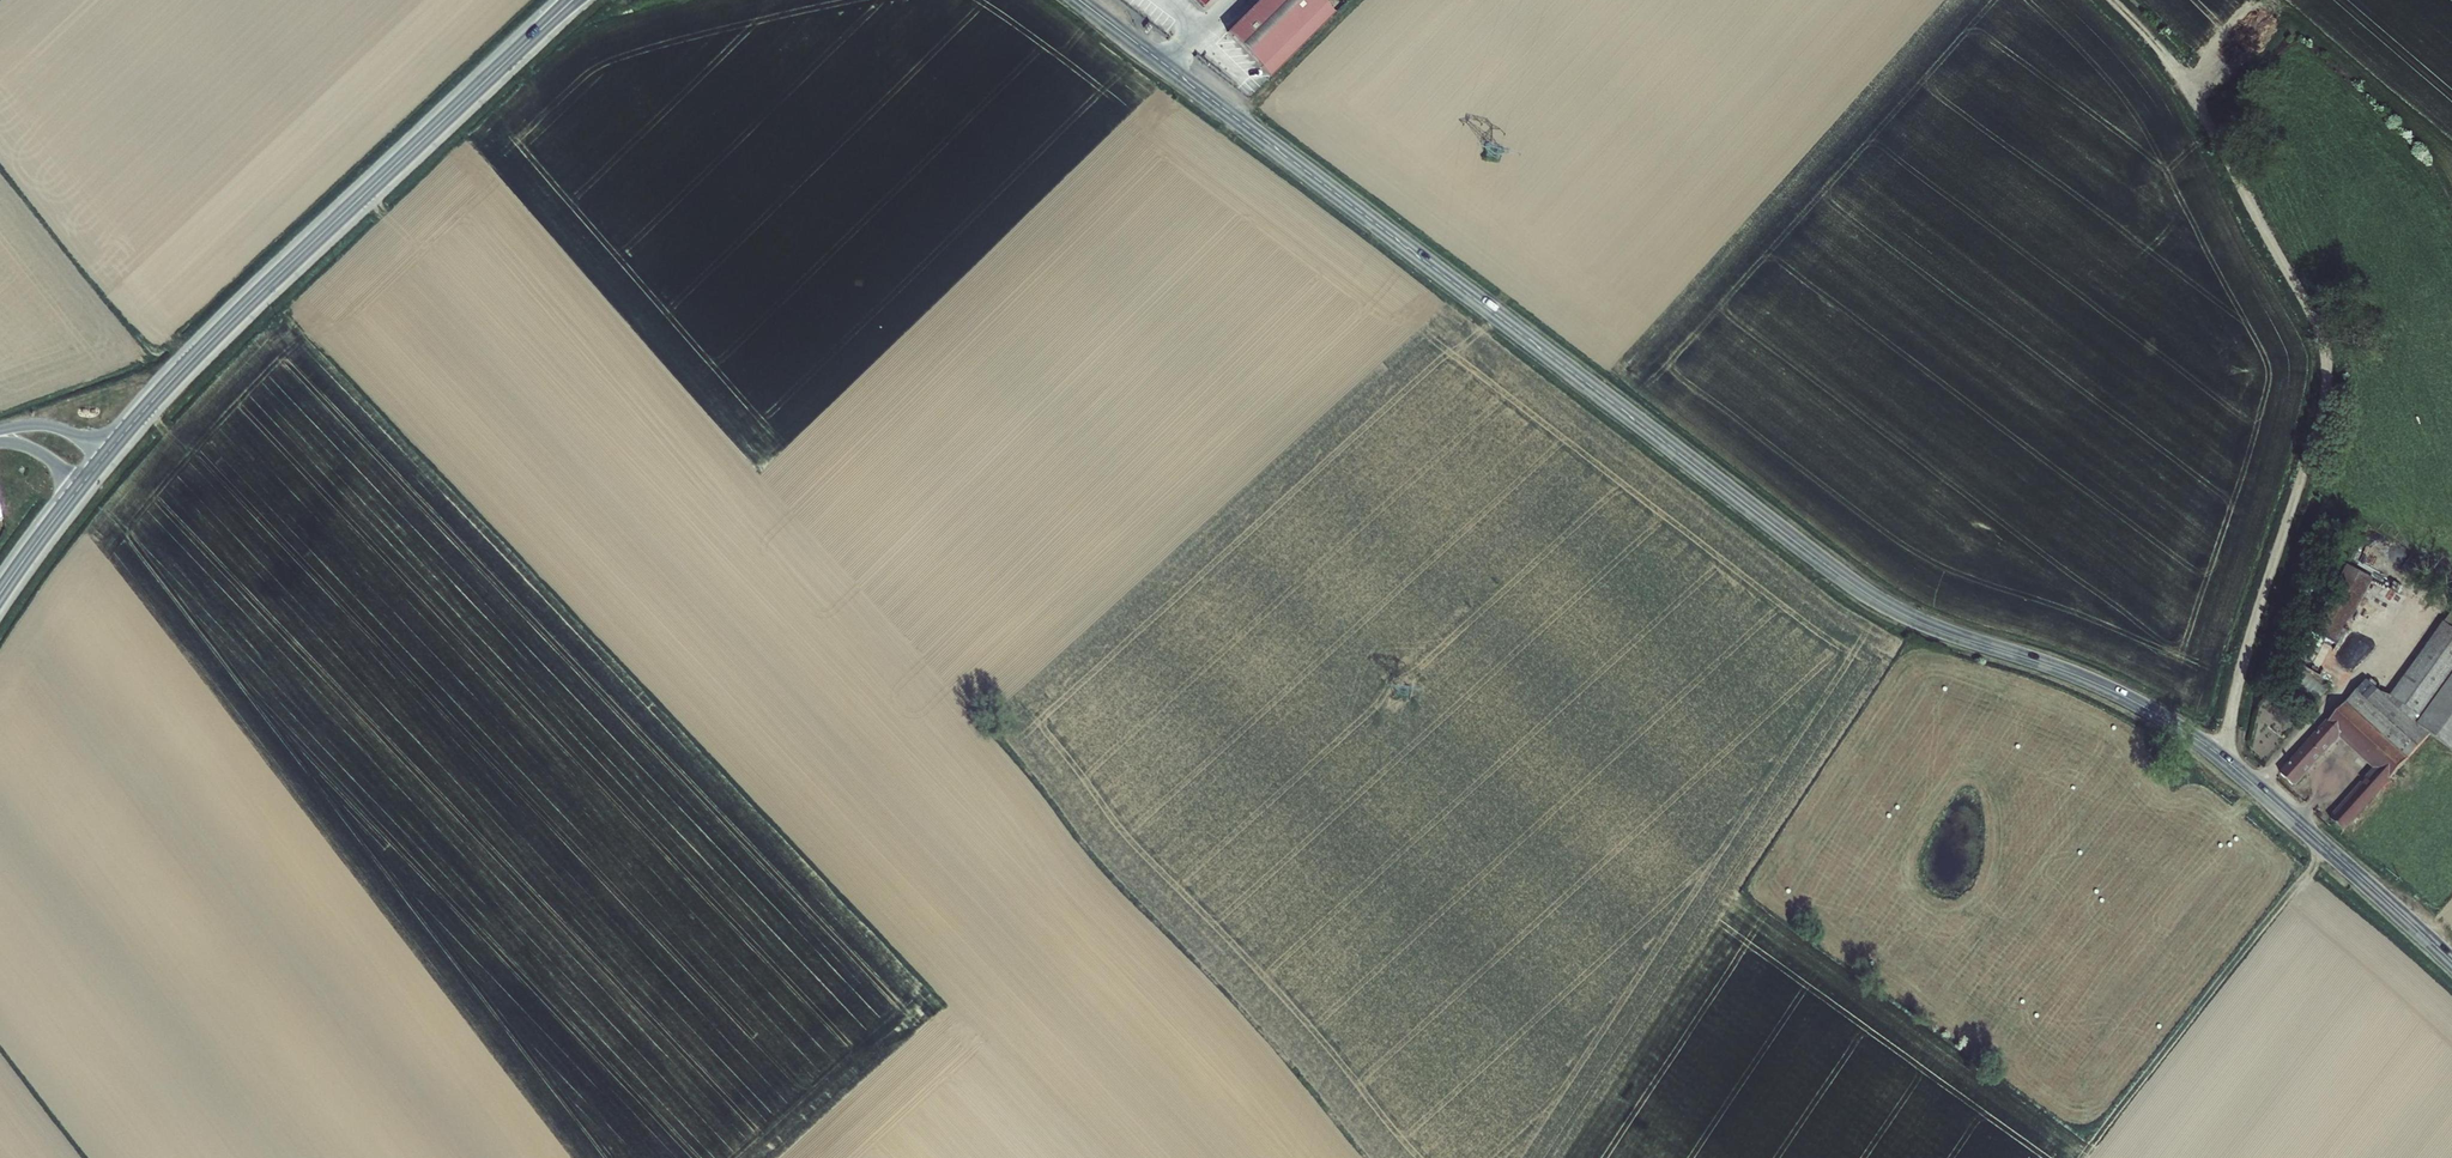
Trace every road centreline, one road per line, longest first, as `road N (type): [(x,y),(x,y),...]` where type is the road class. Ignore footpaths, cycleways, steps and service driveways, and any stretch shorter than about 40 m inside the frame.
road 1 (tertiary): [(2451,961),(2206,745),(2094,682),(1928,625),(1865,592),(1079,0)]
road 2 (track): [(2114,0),(2190,86),(2320,331),(2328,375),(2322,423),(2219,755)]
road 3 (primary): [(111,448),(272,279),(569,3)]
road 4 (primary): [(0,594),(81,485)]

